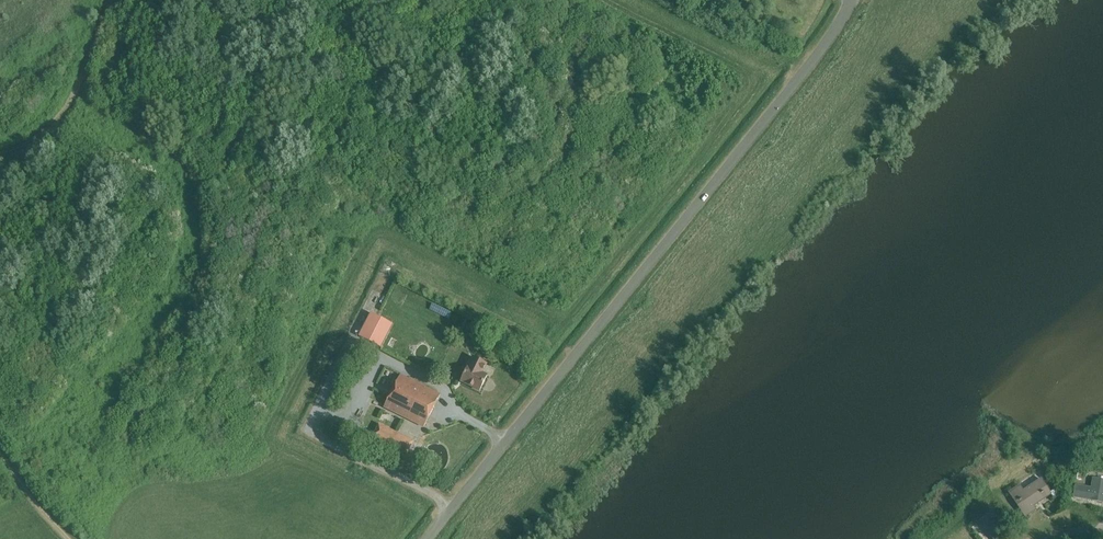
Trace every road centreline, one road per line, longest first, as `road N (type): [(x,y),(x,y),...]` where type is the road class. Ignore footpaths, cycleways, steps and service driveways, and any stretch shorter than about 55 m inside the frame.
road 1 (unclassified): [(423,538),(850,0)]

